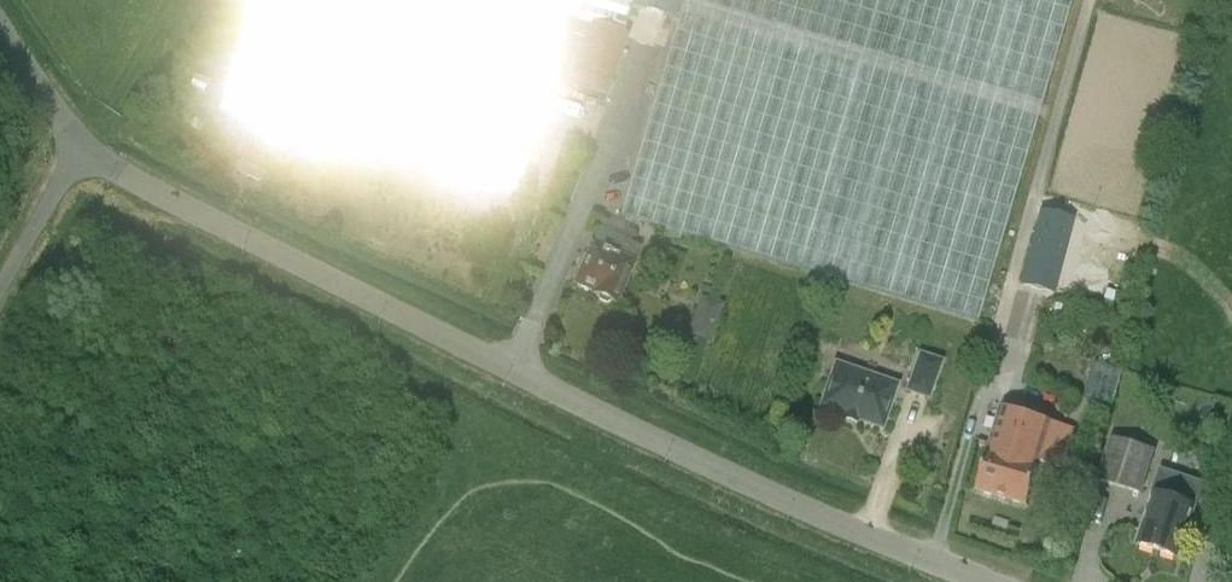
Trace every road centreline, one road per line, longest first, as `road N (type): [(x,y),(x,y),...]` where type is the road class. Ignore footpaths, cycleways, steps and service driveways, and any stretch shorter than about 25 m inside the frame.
road 1 (unclassified): [(984,581),(602,418),(81,149)]
road 2 (track): [(81,149),(174,0)]
road 3 (unclassified): [(81,149),(0,286)]
road 4 (unclassified): [(81,149),(0,34)]
road 5 (residential): [(1199,581),(1231,455)]

